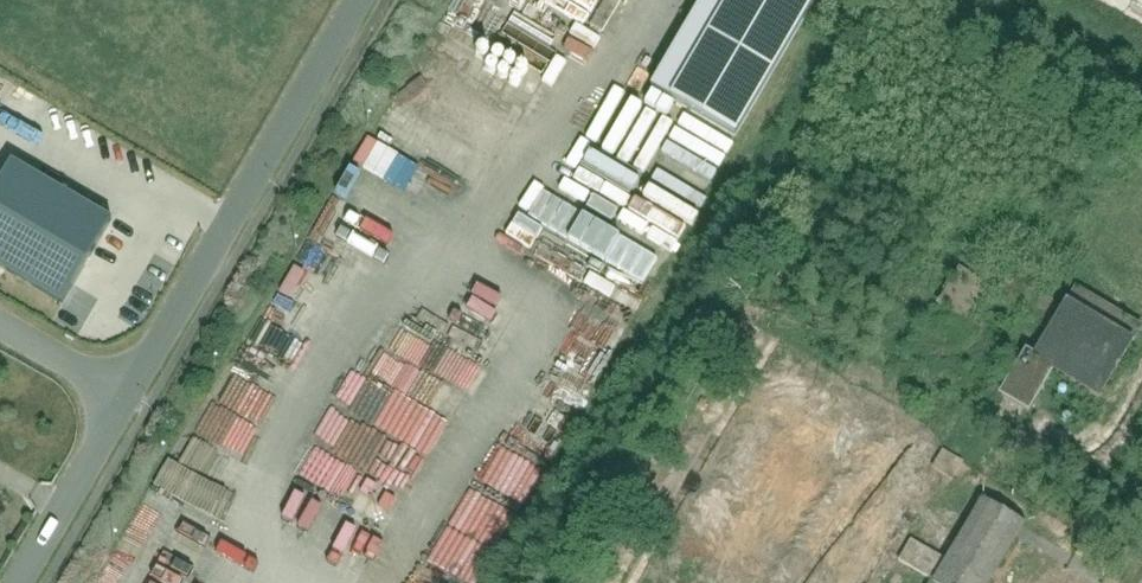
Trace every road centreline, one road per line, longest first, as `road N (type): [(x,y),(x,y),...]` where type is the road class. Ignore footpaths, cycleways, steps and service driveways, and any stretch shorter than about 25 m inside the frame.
road 1 (residential): [(342,0),(108,395)]
road 2 (residential): [(108,395),(9,582)]
road 3 (residential): [(0,336),(108,395)]

